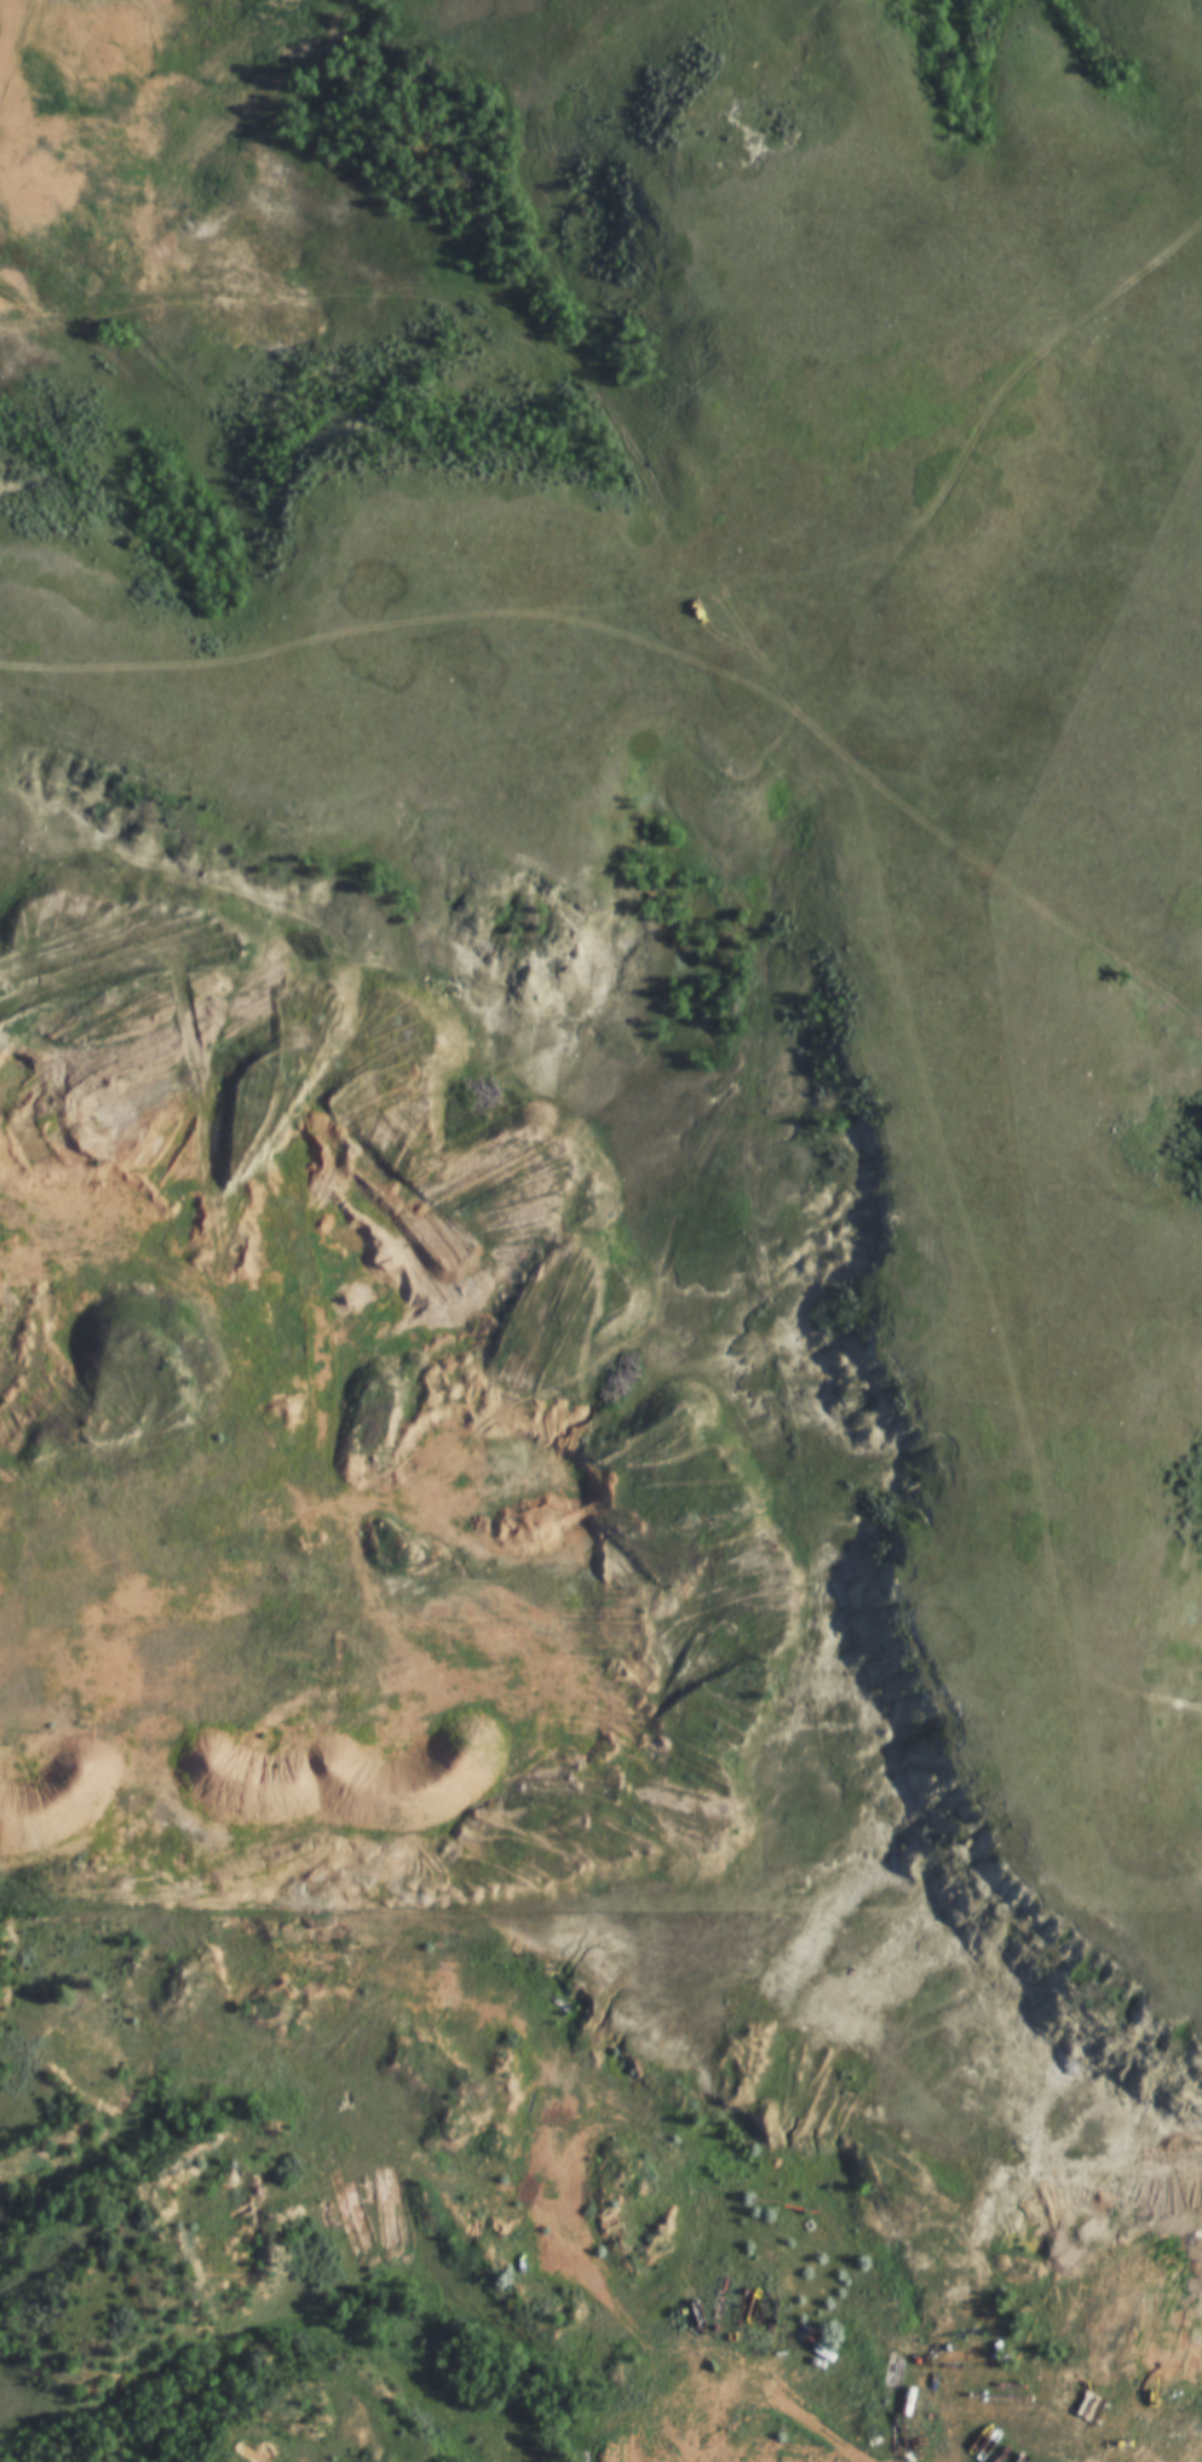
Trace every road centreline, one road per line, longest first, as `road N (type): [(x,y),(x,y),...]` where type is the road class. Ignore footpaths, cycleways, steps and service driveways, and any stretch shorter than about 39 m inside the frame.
road 1 (residential): [(718,2461),(741,2414),(780,2382),(927,2352),(1072,2434),(1147,2461)]

